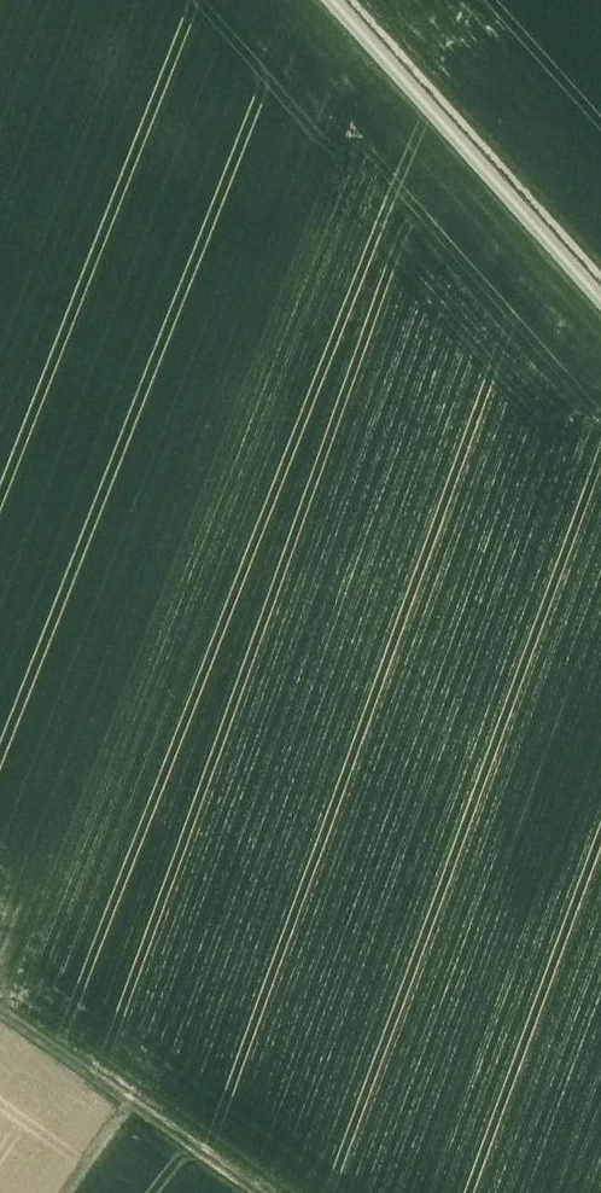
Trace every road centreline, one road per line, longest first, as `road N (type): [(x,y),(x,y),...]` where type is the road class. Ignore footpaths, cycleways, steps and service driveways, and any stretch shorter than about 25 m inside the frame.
road 1 (unclassified): [(334,0),(600,297)]
road 2 (track): [(0,1016),(248,1192)]

